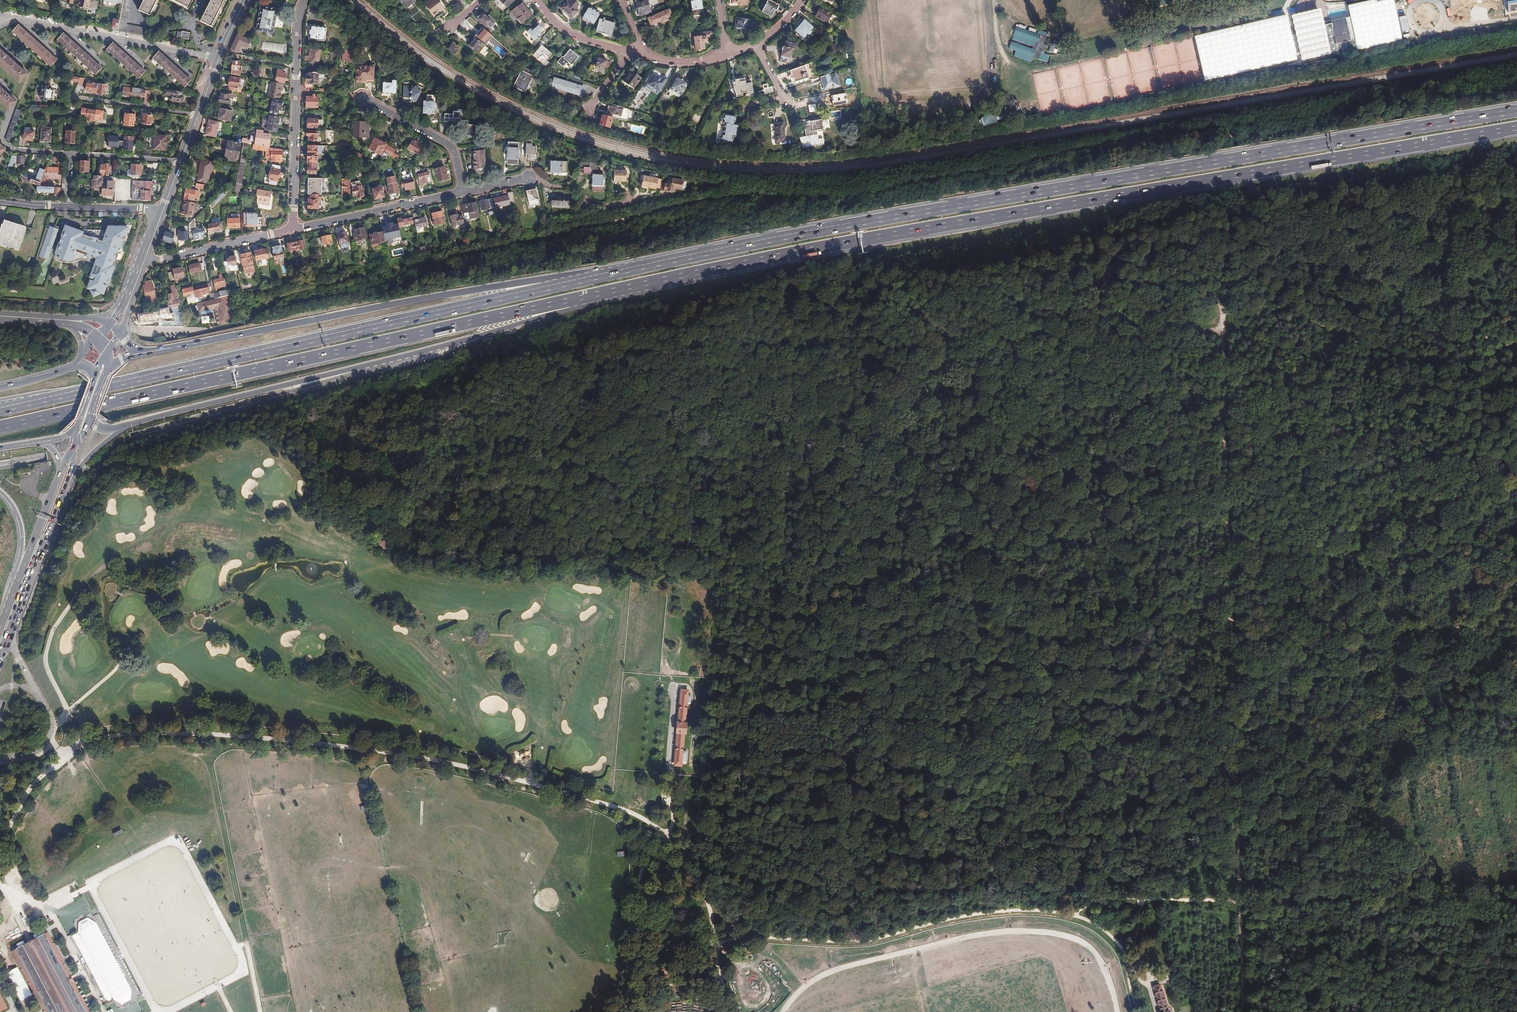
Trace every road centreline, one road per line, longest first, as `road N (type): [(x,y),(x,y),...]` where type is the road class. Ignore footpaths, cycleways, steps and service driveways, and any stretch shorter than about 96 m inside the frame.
road 1 (motorway): [(1516,111),(869,222),(544,289)]
road 2 (motorway): [(570,300),(872,239),(1516,128)]
road 3 (track): [(552,235),(726,196),(857,195),(1080,147),(1218,128),(1230,135),(1248,200),(1402,291)]
road 4 (track): [(717,941),(709,904),(667,835),(629,812),(568,794),(414,756),(240,736),(112,736),(64,757)]
road 5 (track): [(1240,901),(1223,311)]
road 6 (motorway): [(0,427),(570,300)]
road 7 (motorway): [(544,289),(0,409)]
road 8 (track): [(1145,898),(1105,897),(1074,915),(964,916),(862,940),(749,935),(717,941)]
road 9 (motorway): [(544,289),(534,281),(508,283),(146,353)]
road 10 (motorway): [(0,465),(132,439),(358,368)]
road 11 (track): [(1287,13),(1030,69),(998,47),(991,0)]
road 12 (track): [(617,1011),(630,990),(639,881),(667,835),(676,688)]
road 13 (track): [(233,327),(279,297),(552,235)]
road 14 (track): [(1516,897),(1240,901)]
road 15 (track): [(1516,342),(1473,360),(1409,358),(1278,303)]
road 16 (motorway): [(123,428),(358,368)]
road 17 (residential): [(303,0),(294,229)]
road 18 (motorway): [(0,701),(32,584),(26,521),(0,487)]
road 19 (motorway): [(358,368),(563,311),(570,300)]
road 20 (track): [(1183,1011),(1145,898),(1240,901)]
road 21 (track): [(1278,303),(1207,251),(1178,250),(1113,270)]
road 22 (residential): [(294,229),(463,193)]
road 23 (track): [(1516,166),(1402,291)]
road 24 (residential): [(143,263),(294,229)]
road 25 (residential): [(463,193),(450,146),(364,99)]
road 26 (primary): [(0,665),(49,532)]
road 27 (primary): [(61,468),(12,597)]
road 28 (track): [(1402,291),(1516,354)]
road 29 (motorway): [(49,532),(78,470),(123,428)]
road 30 (residential): [(197,116),(71,98)]
road 31 (secondary): [(246,0),(197,116)]
road 32 (track): [(1402,291),(1278,303)]
road 33 (track): [(1137,1011),(1119,944),(1074,915)]
road 34 (track): [(618,1011),(717,941)]

